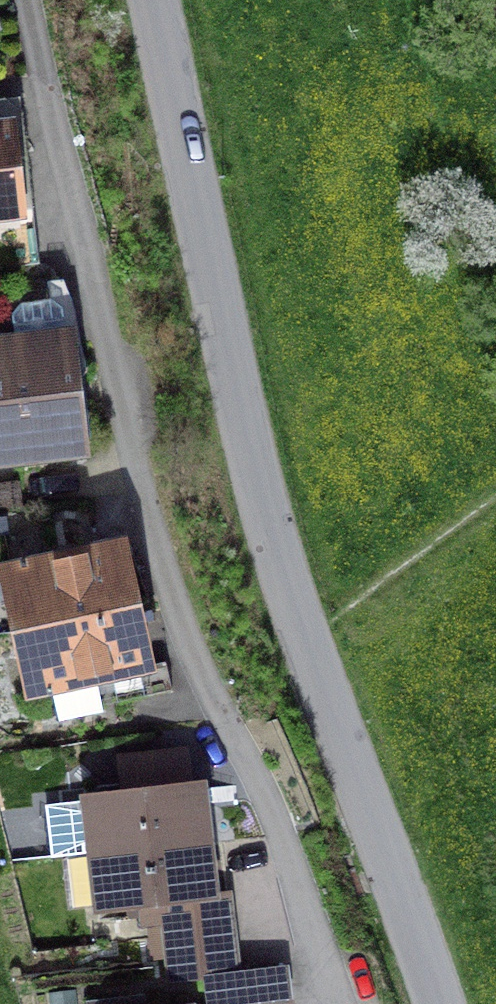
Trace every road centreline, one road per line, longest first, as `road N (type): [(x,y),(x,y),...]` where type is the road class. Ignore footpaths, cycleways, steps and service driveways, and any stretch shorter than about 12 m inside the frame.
road 1 (residential): [(339,1003),(224,701),(165,578),(24,0)]
road 2 (tertiary): [(155,0),(259,507),(439,1003)]

